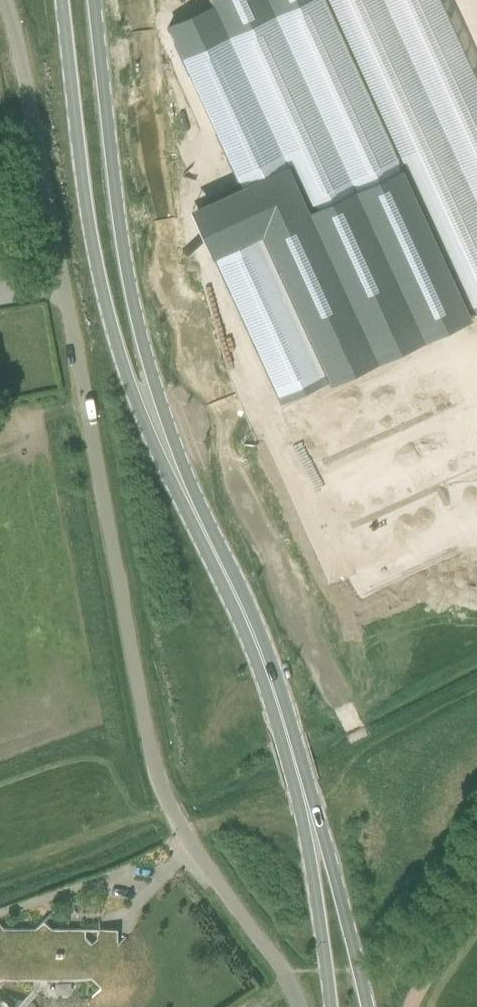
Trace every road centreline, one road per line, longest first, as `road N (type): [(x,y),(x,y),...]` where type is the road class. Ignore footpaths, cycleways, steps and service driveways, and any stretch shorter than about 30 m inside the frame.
road 1 (unclassified): [(5,0),(154,766),(175,821),(287,975),(299,1006)]
road 2 (secondary): [(60,0),(96,268),(130,385),(167,450)]
road 3 (secondary): [(167,450),(125,261),(94,0)]
road 4 (secondary): [(306,804),(245,616),(167,450)]
road 5 (secondary): [(366,1006),(333,867),(306,804)]
road 6 (secondary): [(306,804),(329,1006)]

